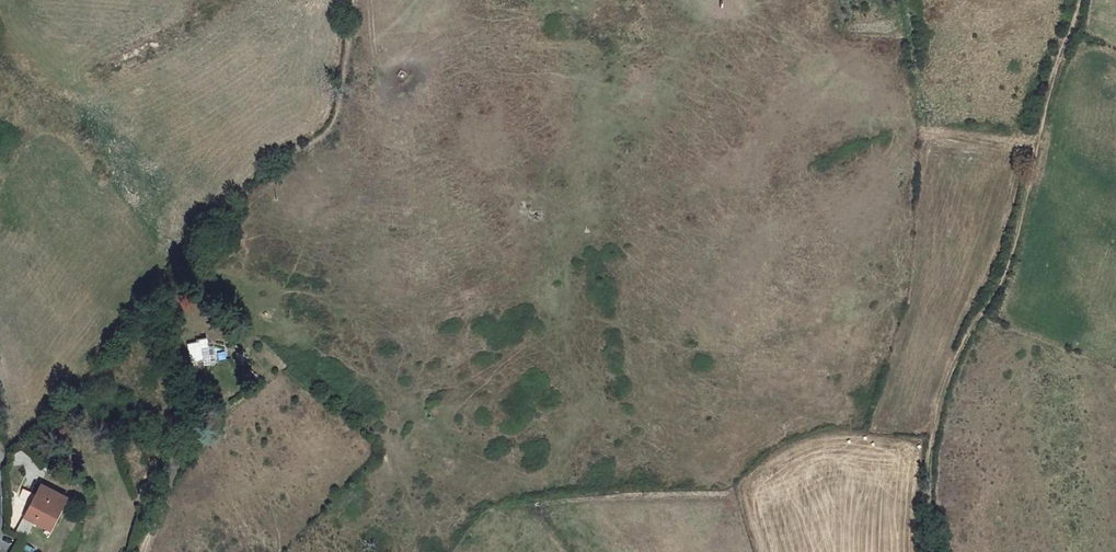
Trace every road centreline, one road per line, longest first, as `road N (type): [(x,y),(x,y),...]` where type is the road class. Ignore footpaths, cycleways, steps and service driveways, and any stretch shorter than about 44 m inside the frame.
road 1 (track): [(140,551),(191,410),(176,327),(199,256),(249,178),(331,130),(352,0)]
road 2 (track): [(1081,0),(1052,79),(1005,273),(948,379),(928,477),(928,551)]

